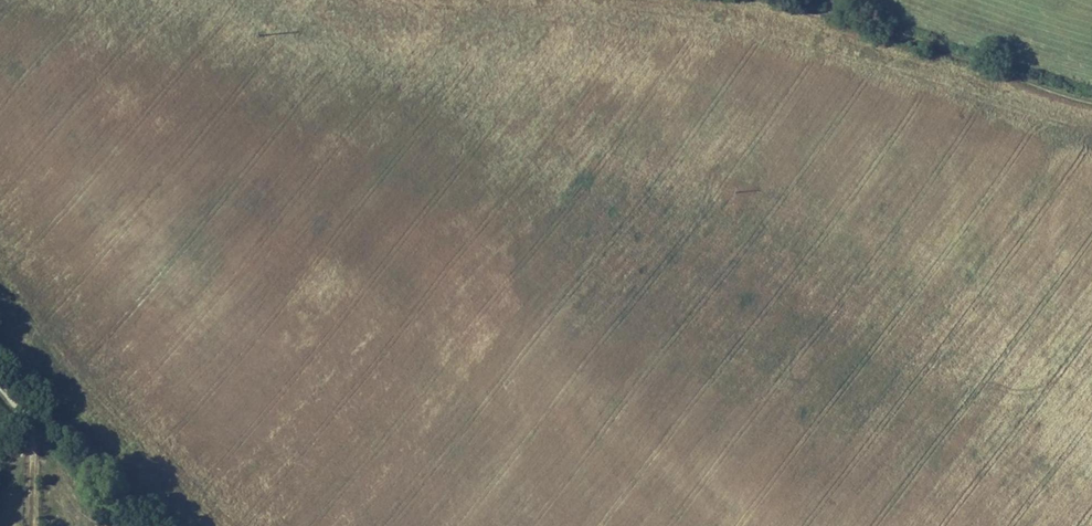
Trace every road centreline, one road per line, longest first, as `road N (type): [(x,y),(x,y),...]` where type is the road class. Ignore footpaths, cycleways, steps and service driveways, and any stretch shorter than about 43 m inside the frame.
road 1 (track): [(792,0),(1091,100)]
road 2 (track): [(0,383),(34,436),(32,525)]

